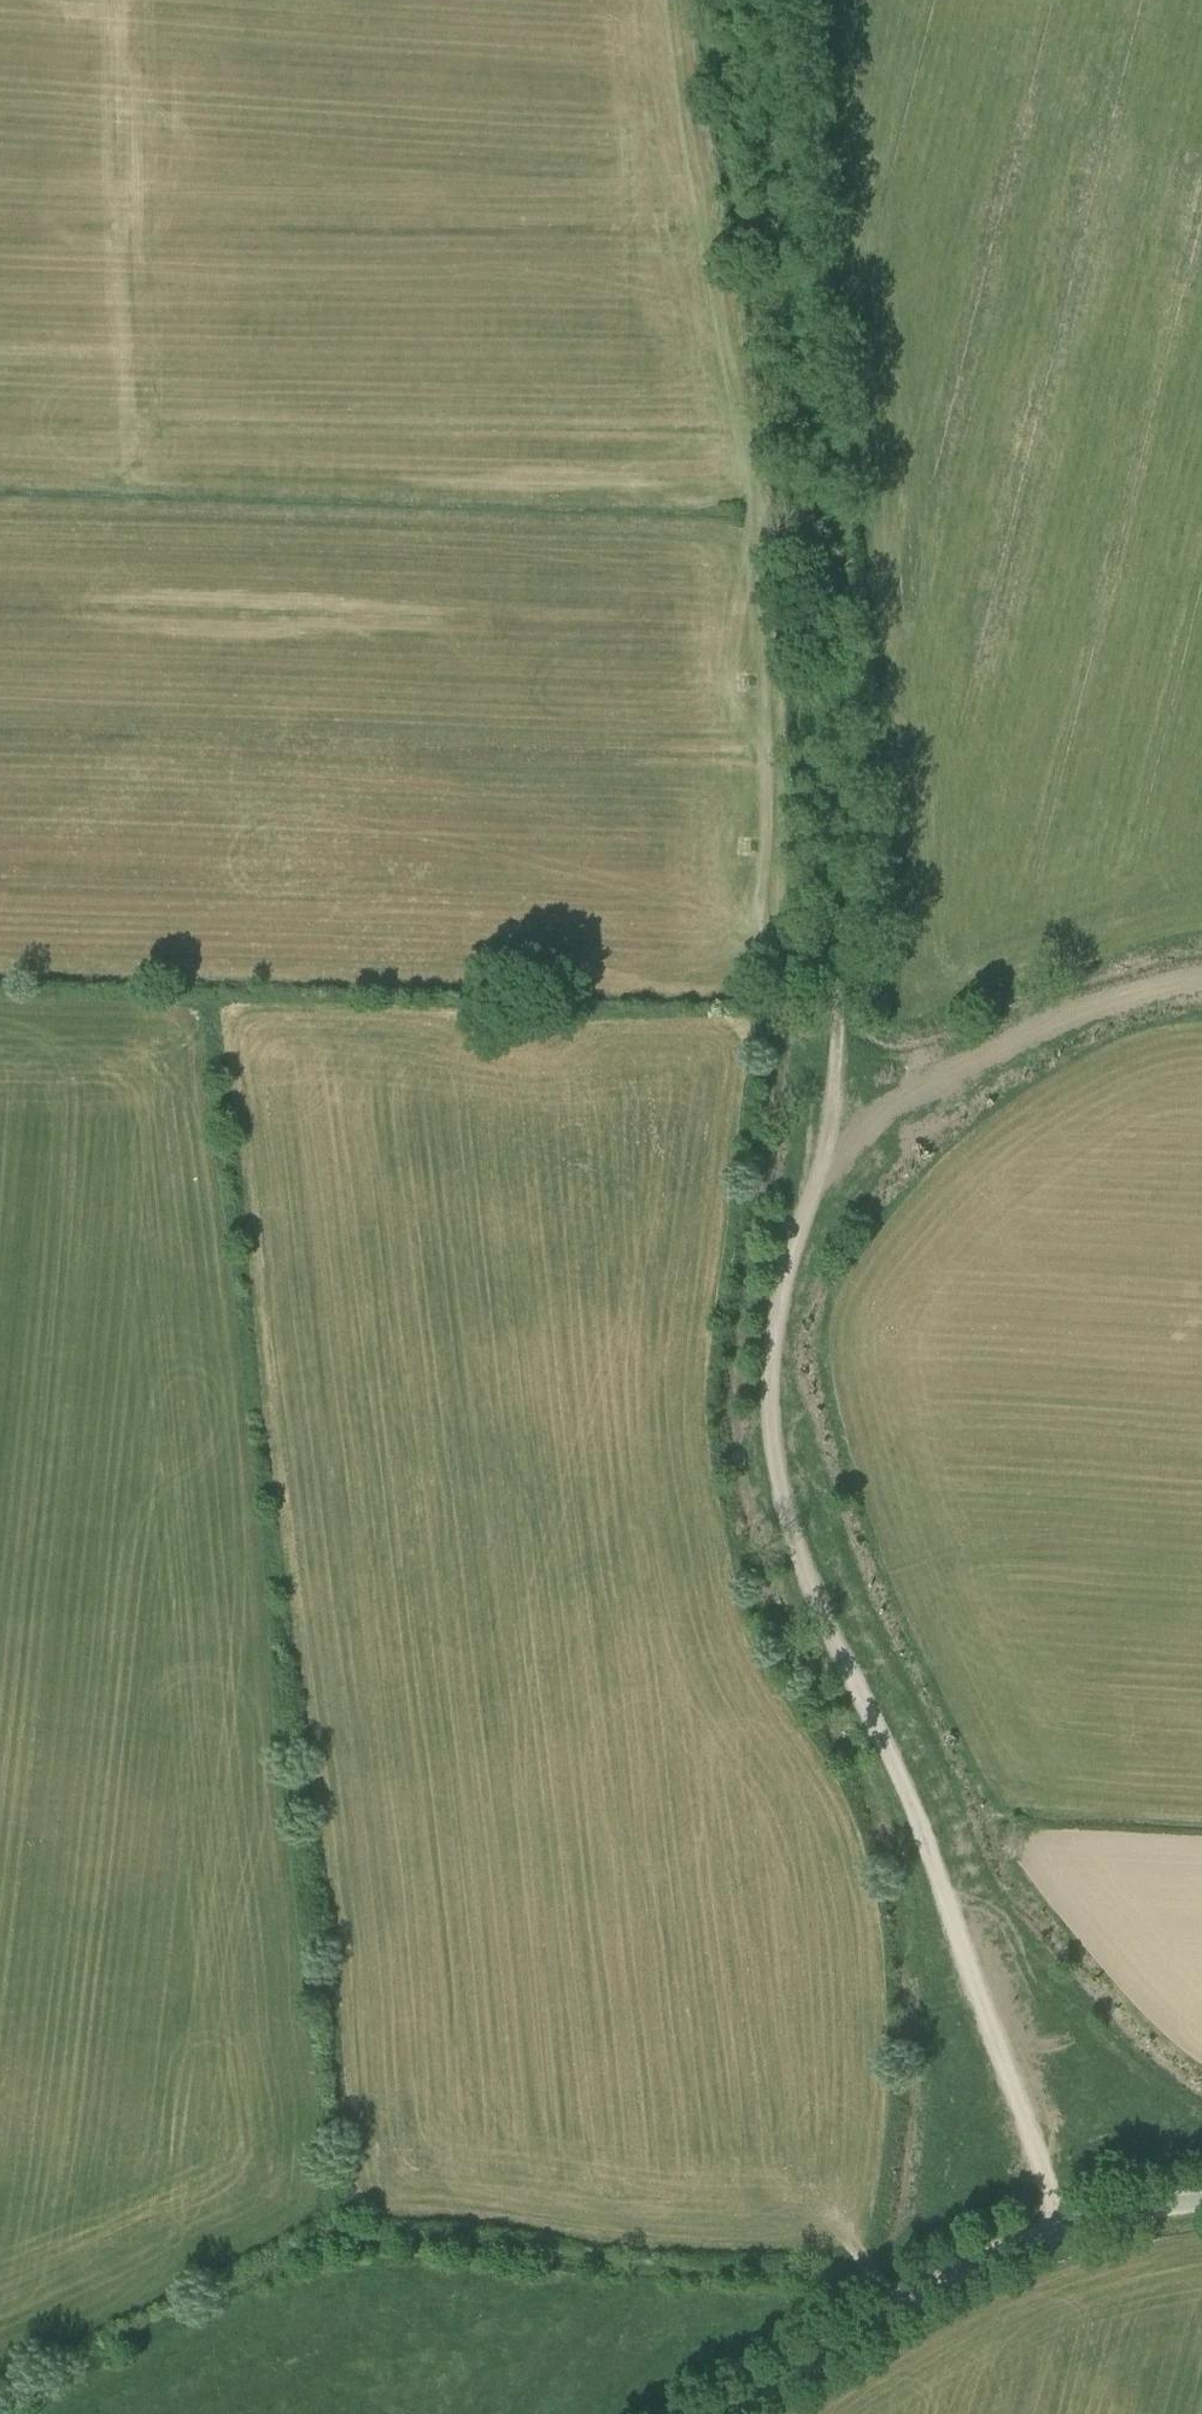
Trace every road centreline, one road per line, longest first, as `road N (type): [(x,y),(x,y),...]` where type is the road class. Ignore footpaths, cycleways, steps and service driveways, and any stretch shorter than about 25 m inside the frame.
road 1 (track): [(1063,2224),(892,1758),(798,1554),(777,1472),(768,1364),(783,1283),(823,1154),(839,991),(831,972),(769,934),(759,919),(766,778),(754,564)]
road 2 (unclassified): [(1201,2199),(1063,2224),(955,2268),(723,2413)]

